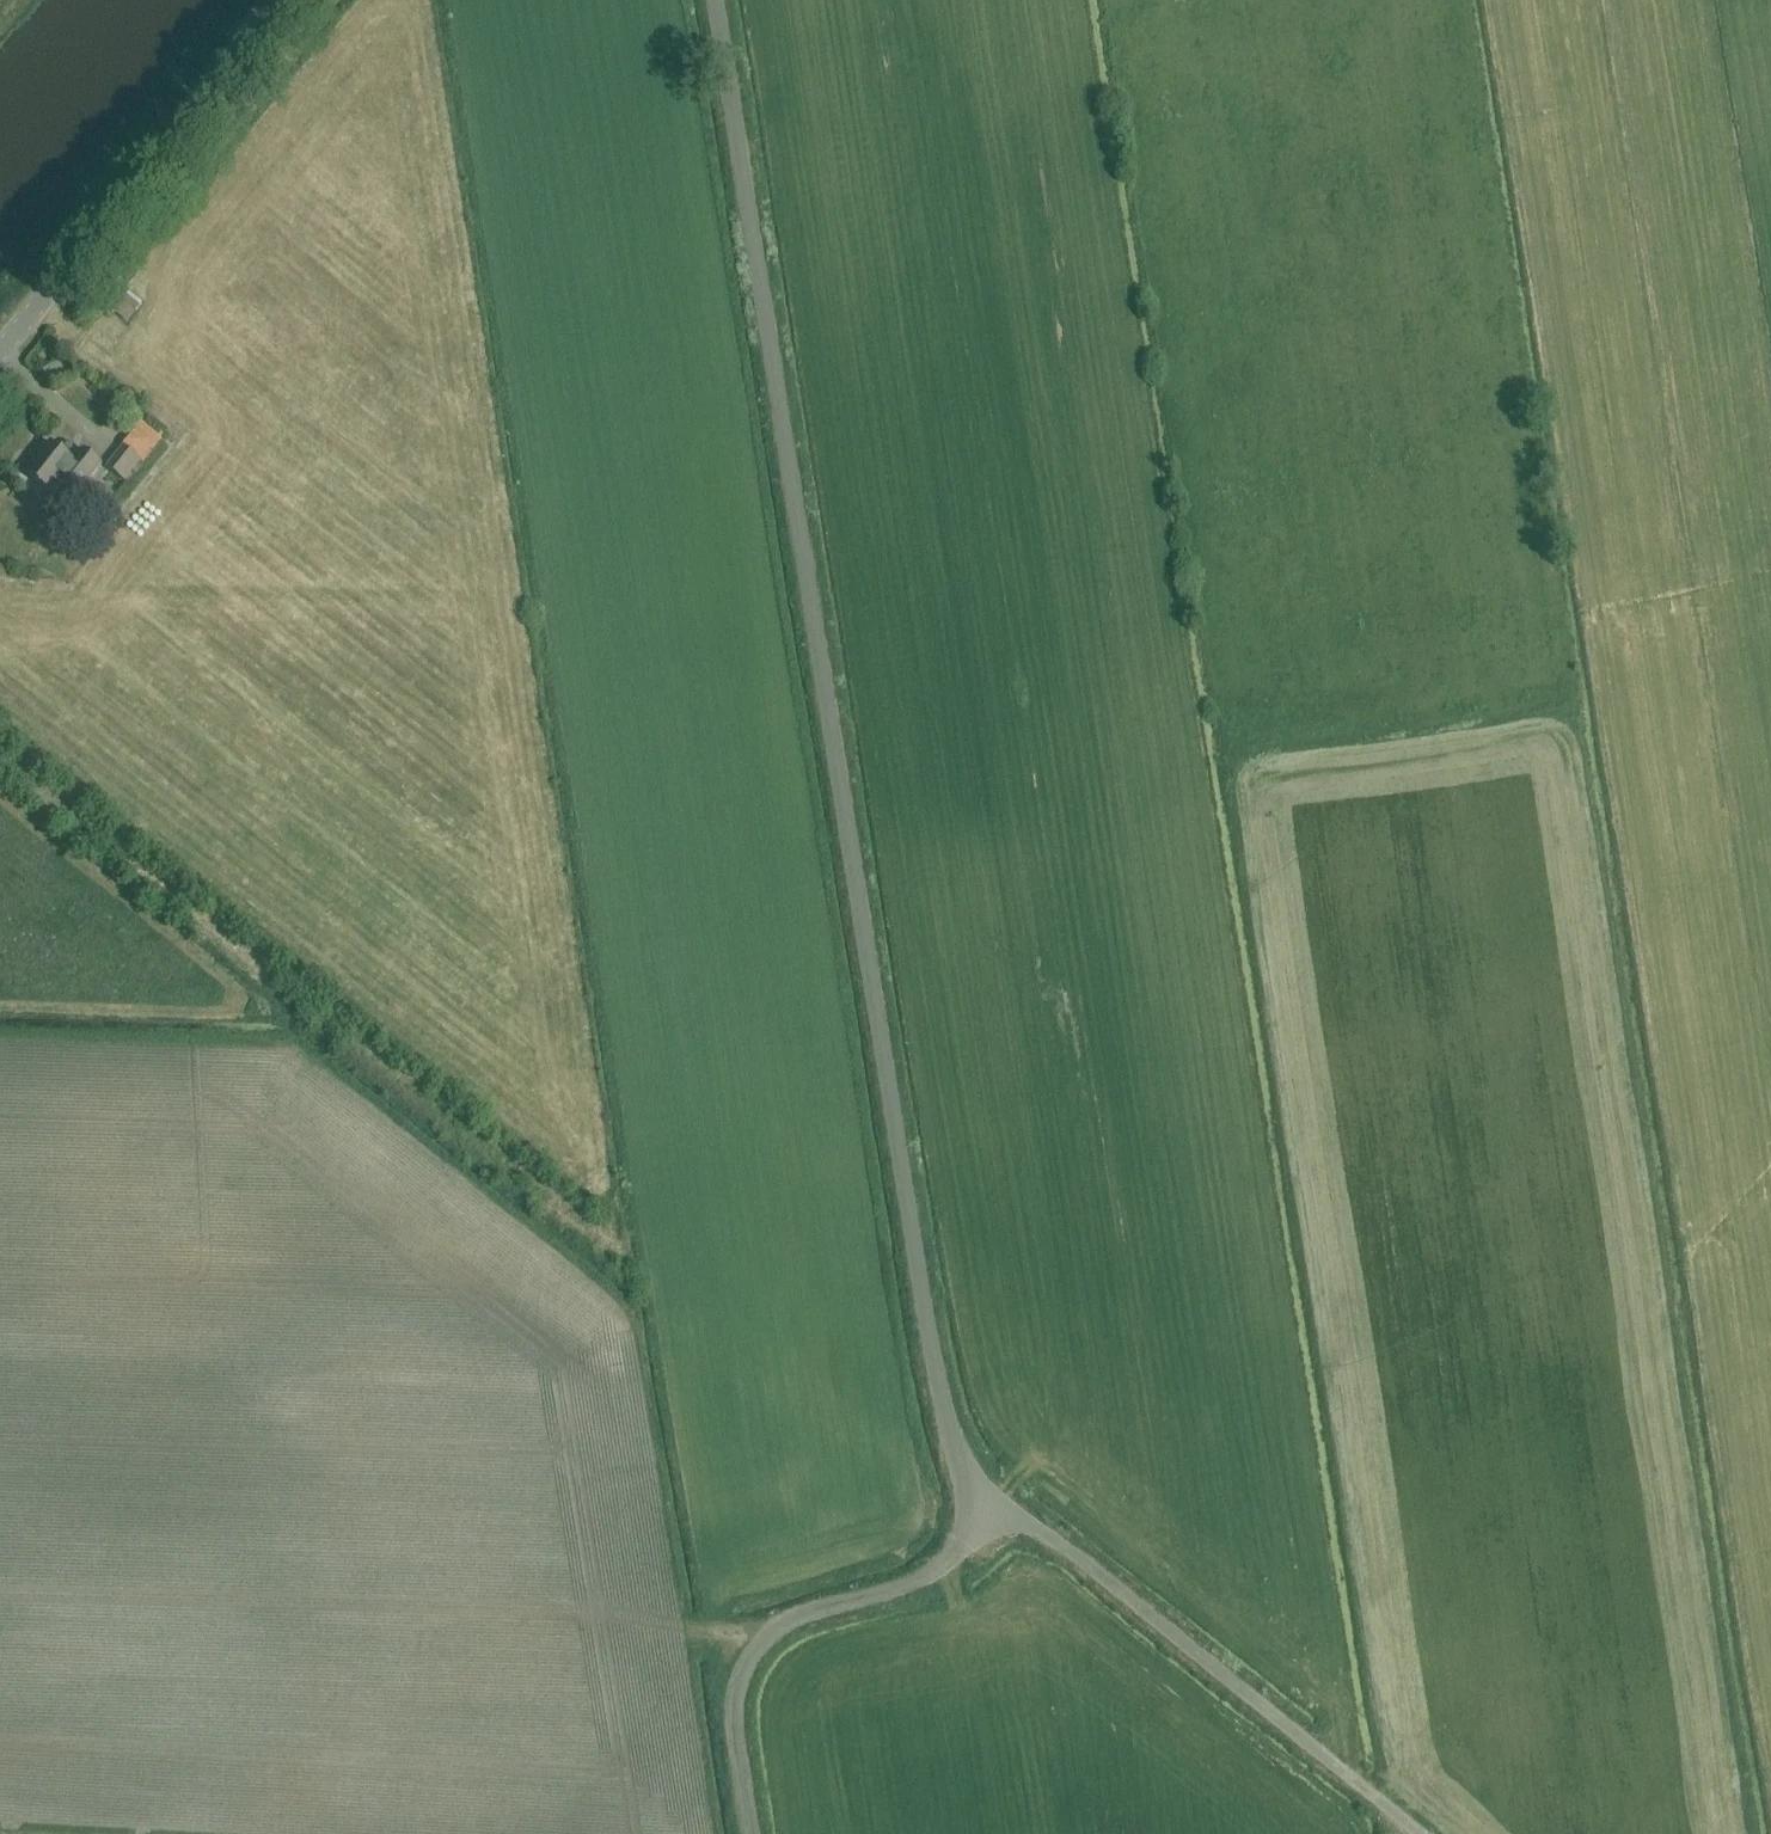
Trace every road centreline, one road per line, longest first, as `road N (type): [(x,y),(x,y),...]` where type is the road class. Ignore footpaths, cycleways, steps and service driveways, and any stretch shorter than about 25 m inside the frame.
road 1 (unclassified): [(752,1833),(735,1721),(742,1675),(758,1648),(804,1617),(927,1577),(945,1564),(971,1519),(933,1362),(716,0)]
road 2 (tertiary): [(0,351),(285,0)]

